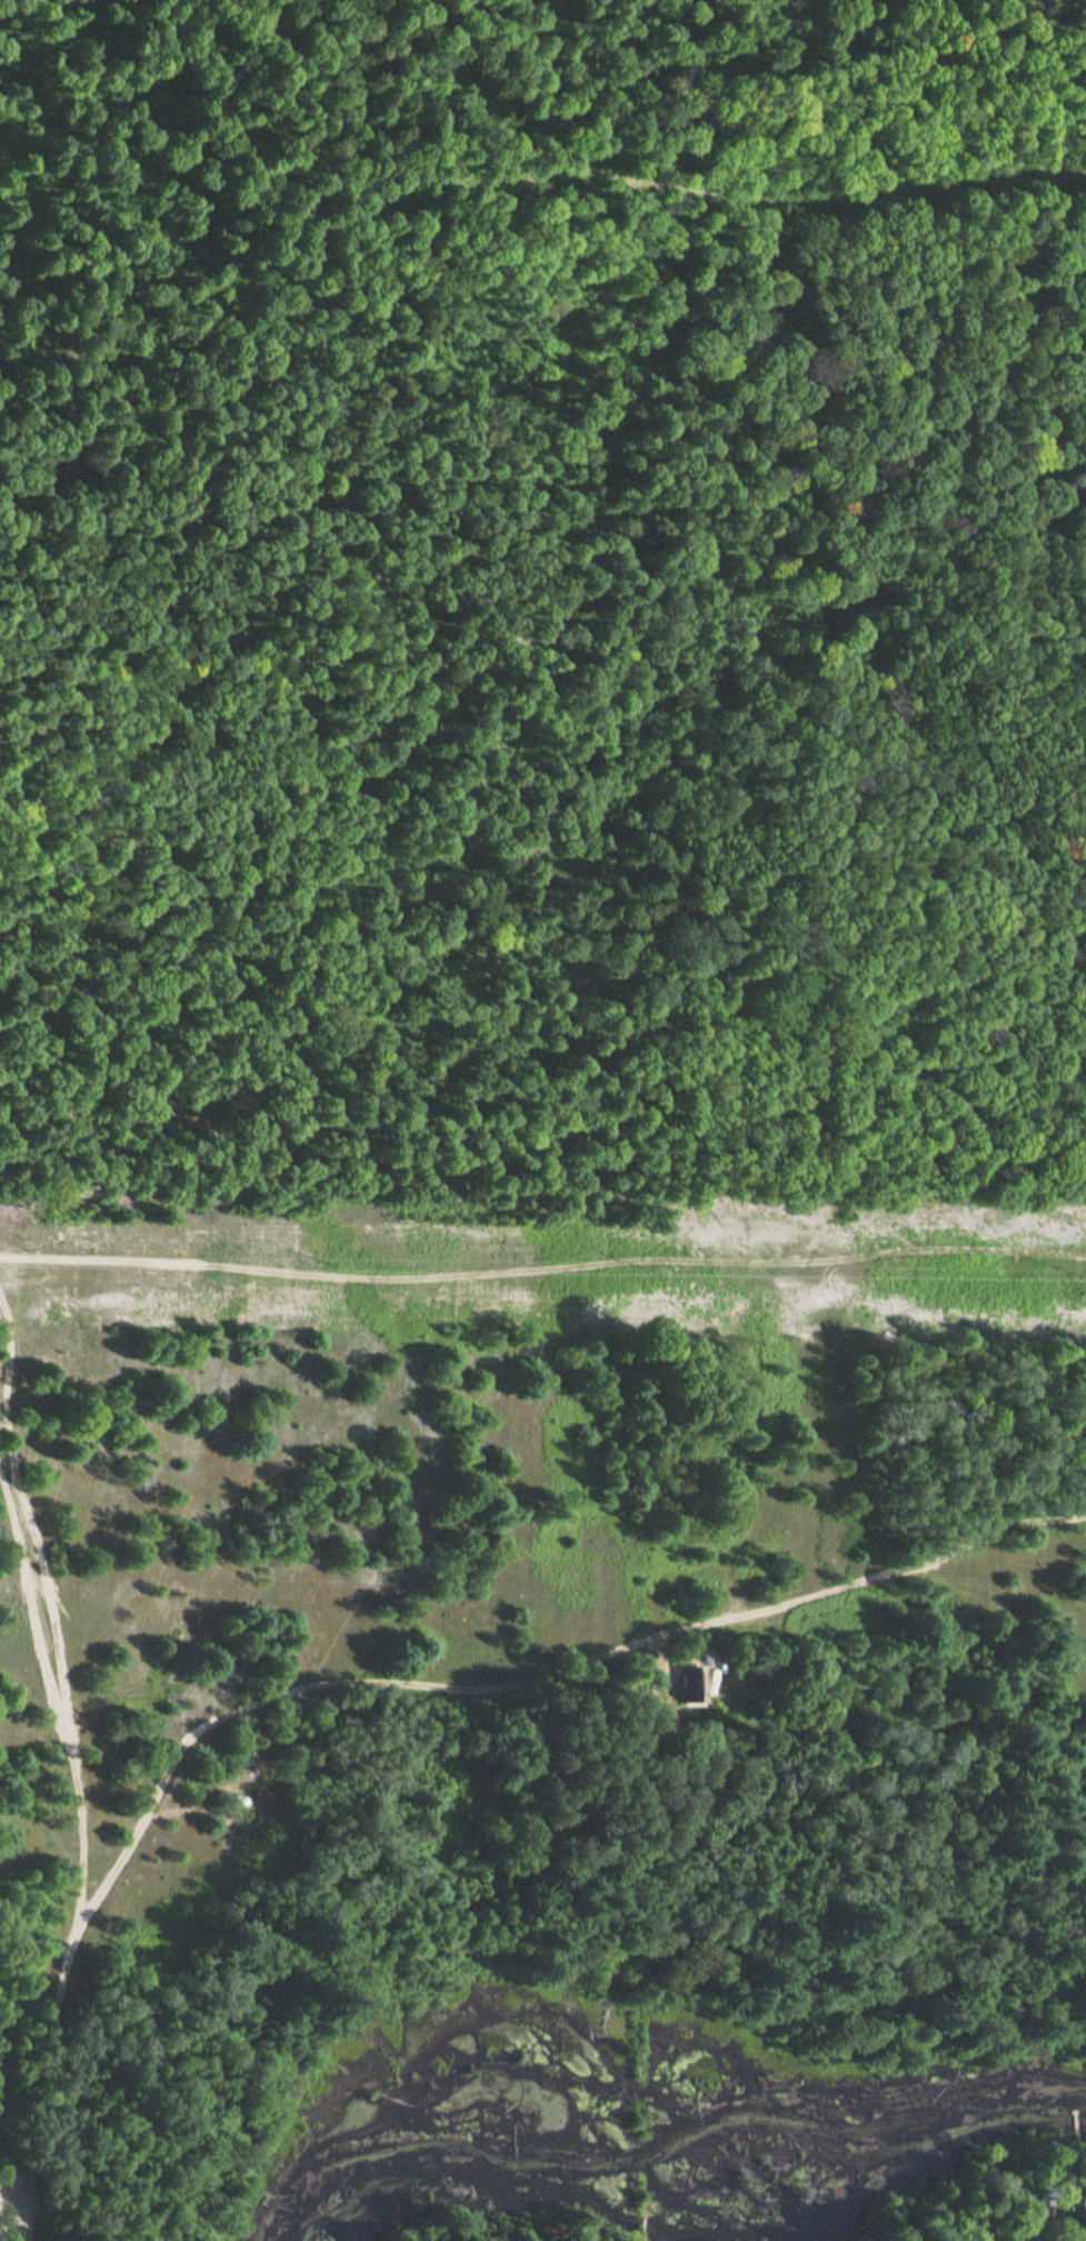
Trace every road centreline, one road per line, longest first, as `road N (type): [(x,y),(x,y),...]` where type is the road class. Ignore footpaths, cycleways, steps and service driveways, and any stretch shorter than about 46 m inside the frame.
road 1 (track): [(37,2240),(70,1964),(186,1739),(208,1723),(346,1683),(446,1687)]
road 2 (track): [(1085,1505),(973,1540),(883,1580),(650,1636),(556,1672),(446,1687)]

